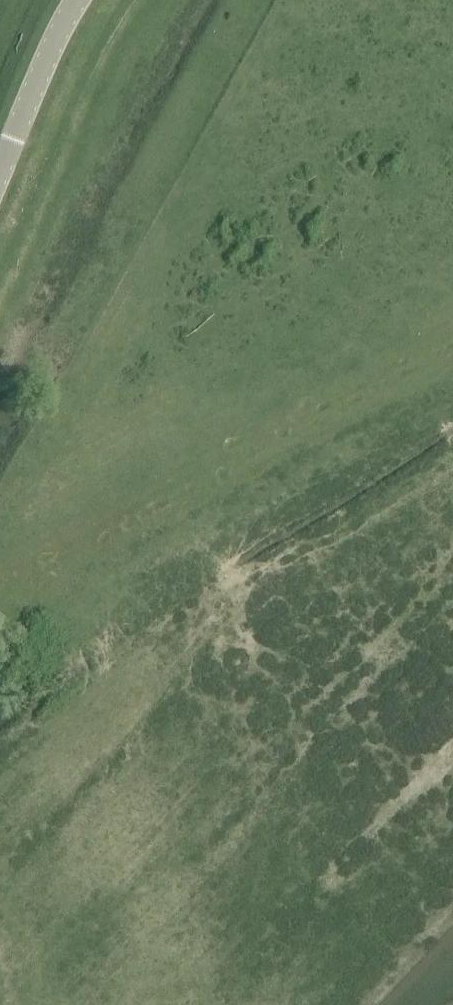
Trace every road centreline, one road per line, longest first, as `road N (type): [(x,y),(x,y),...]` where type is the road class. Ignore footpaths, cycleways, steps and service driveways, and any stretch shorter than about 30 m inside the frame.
road 1 (unclassified): [(76,0),(0,168)]

